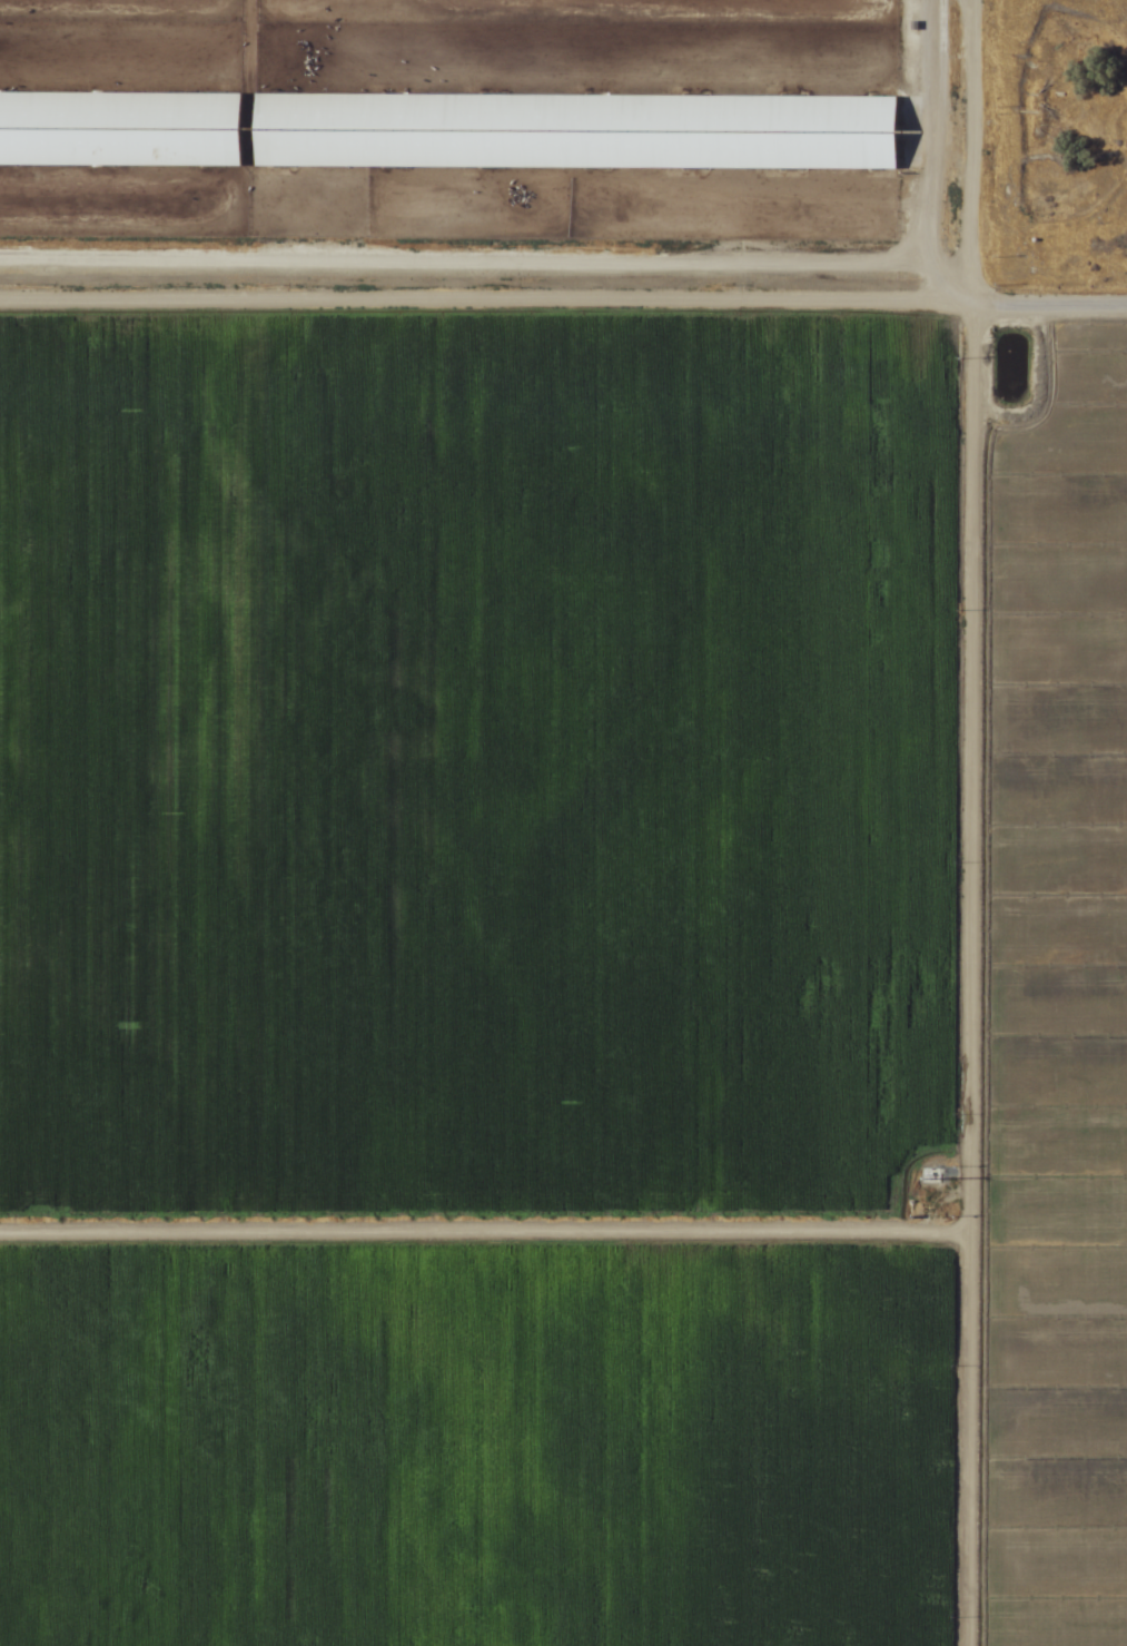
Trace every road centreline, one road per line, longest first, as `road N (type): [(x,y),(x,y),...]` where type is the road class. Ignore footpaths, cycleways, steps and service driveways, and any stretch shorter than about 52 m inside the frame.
road 1 (residential): [(975,1645),(986,307)]
road 2 (residential): [(0,275),(918,269),(986,307),(1126,307)]

